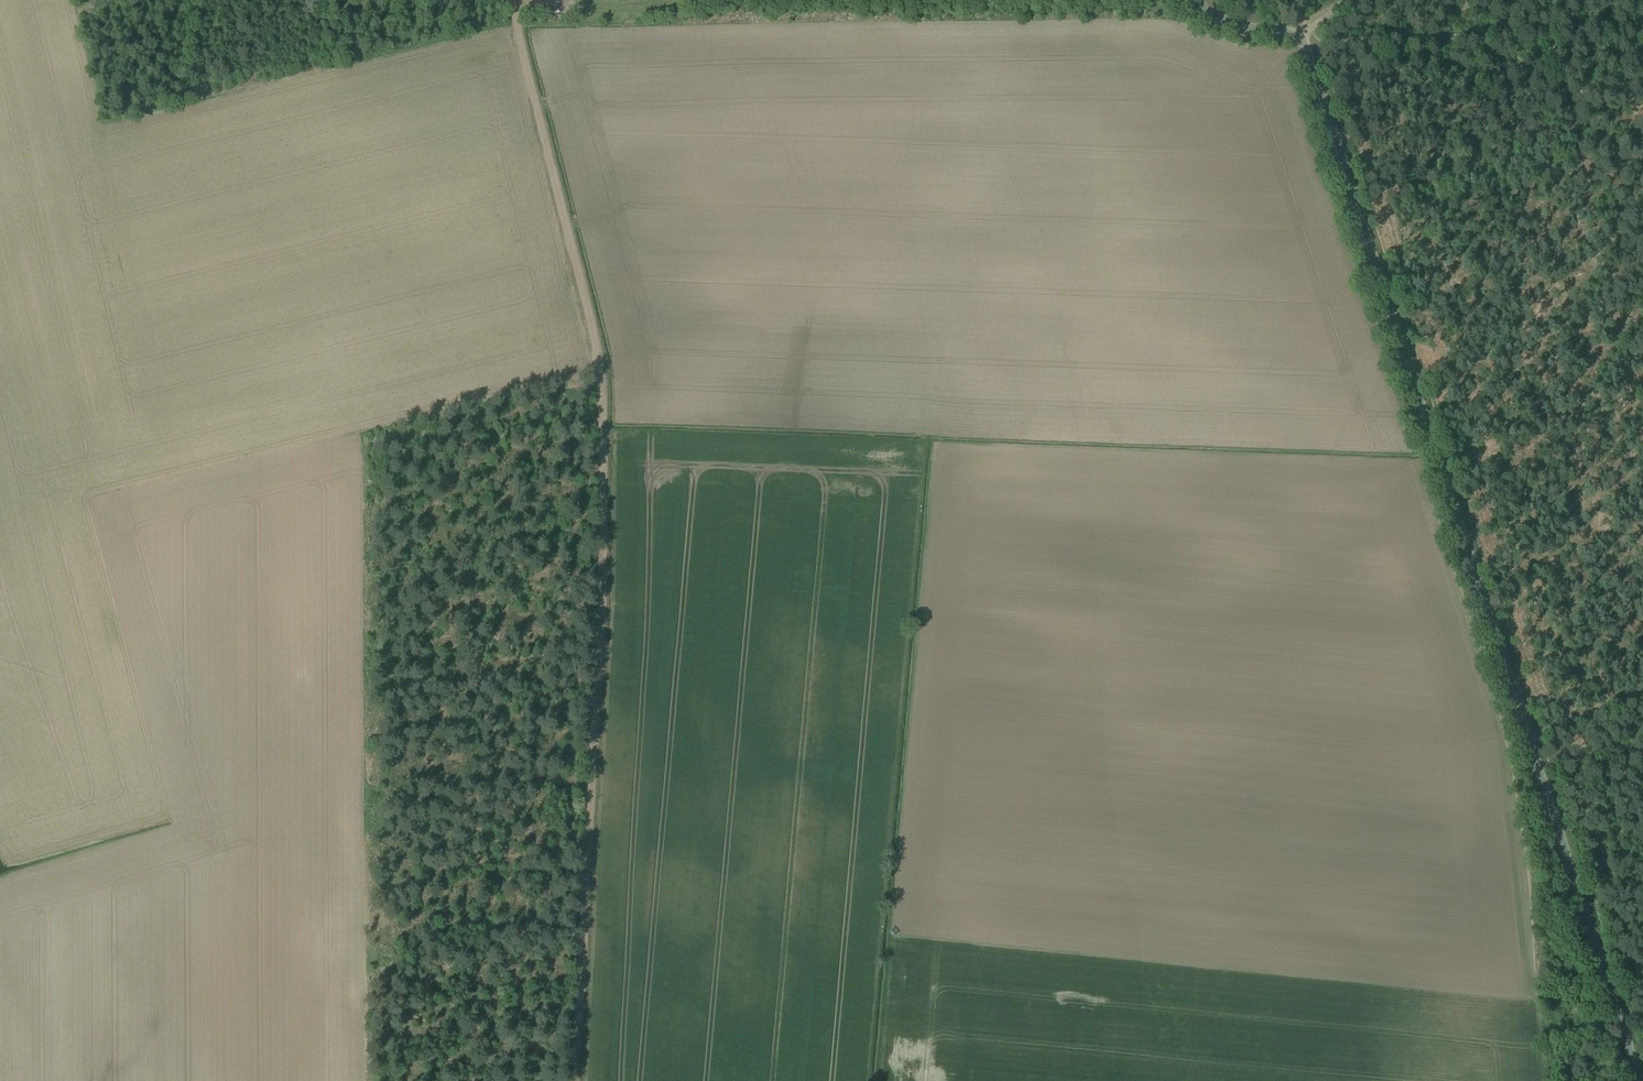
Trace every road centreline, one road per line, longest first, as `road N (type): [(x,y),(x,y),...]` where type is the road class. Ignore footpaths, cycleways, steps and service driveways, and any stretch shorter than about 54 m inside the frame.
road 1 (unclassified): [(1641,1080),(1311,45),(1297,33),(1217,20),(1191,0)]
road 2 (track): [(574,1080),(604,578),(600,365),(518,31),(517,0)]
road 3 (track): [(1501,37),(1327,44)]
road 4 (track): [(1642,693),(1530,736)]

